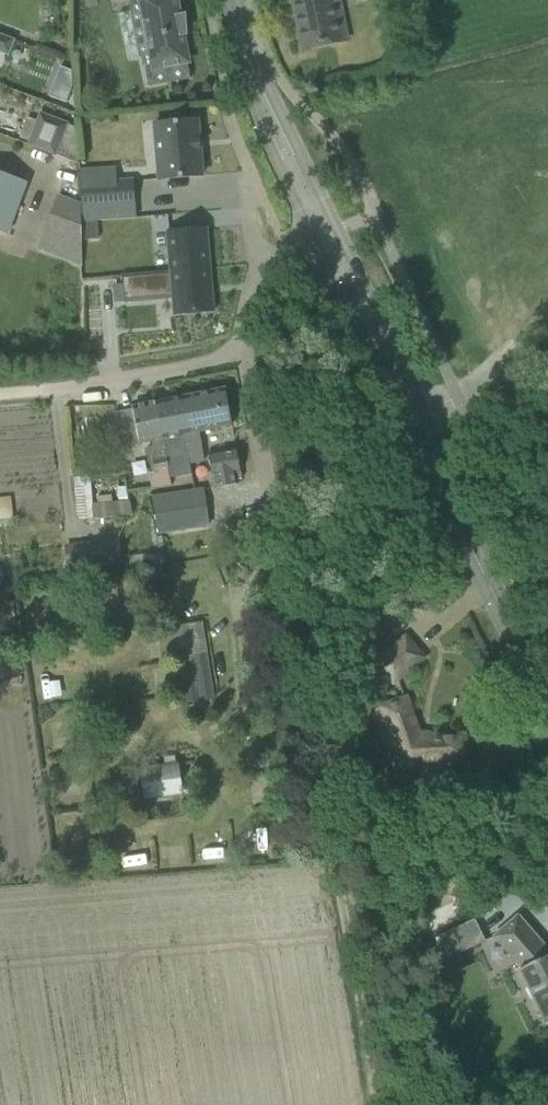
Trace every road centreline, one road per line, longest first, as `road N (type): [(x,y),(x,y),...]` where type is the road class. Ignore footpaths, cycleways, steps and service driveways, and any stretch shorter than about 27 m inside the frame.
road 1 (track): [(285,573),(376,1104)]
road 2 (tertiary): [(547,702),(409,409)]
road 3 (unclassified): [(246,353),(285,573)]
road 4 (unclassified): [(45,390),(246,353)]
road 5 (tertiary): [(409,409),(405,379),(335,239)]
road 6 (tertiary): [(318,247),(379,372),(409,409)]
road 7 (track): [(281,553),(262,571),(242,616),(241,717)]
road 8 (tertiary): [(279,146),(238,0)]
road 9 (unclassified): [(246,353),(255,279),(293,248),(318,247)]

